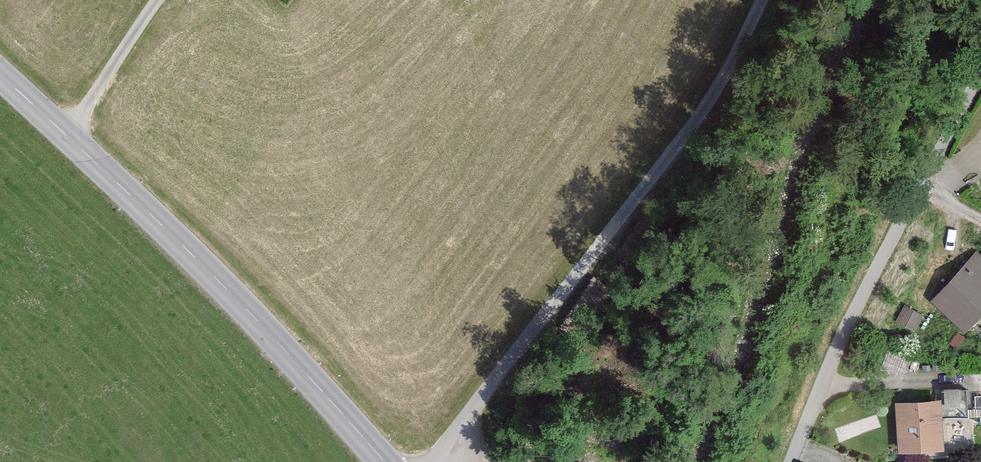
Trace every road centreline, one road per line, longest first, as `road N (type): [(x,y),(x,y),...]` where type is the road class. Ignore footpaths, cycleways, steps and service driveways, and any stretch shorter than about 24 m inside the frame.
road 1 (unclassified): [(761,0),(693,124),(434,461)]
road 2 (tertiary): [(0,68),(169,229),(384,461)]
road 3 (residential): [(980,75),(919,185),(795,461)]

